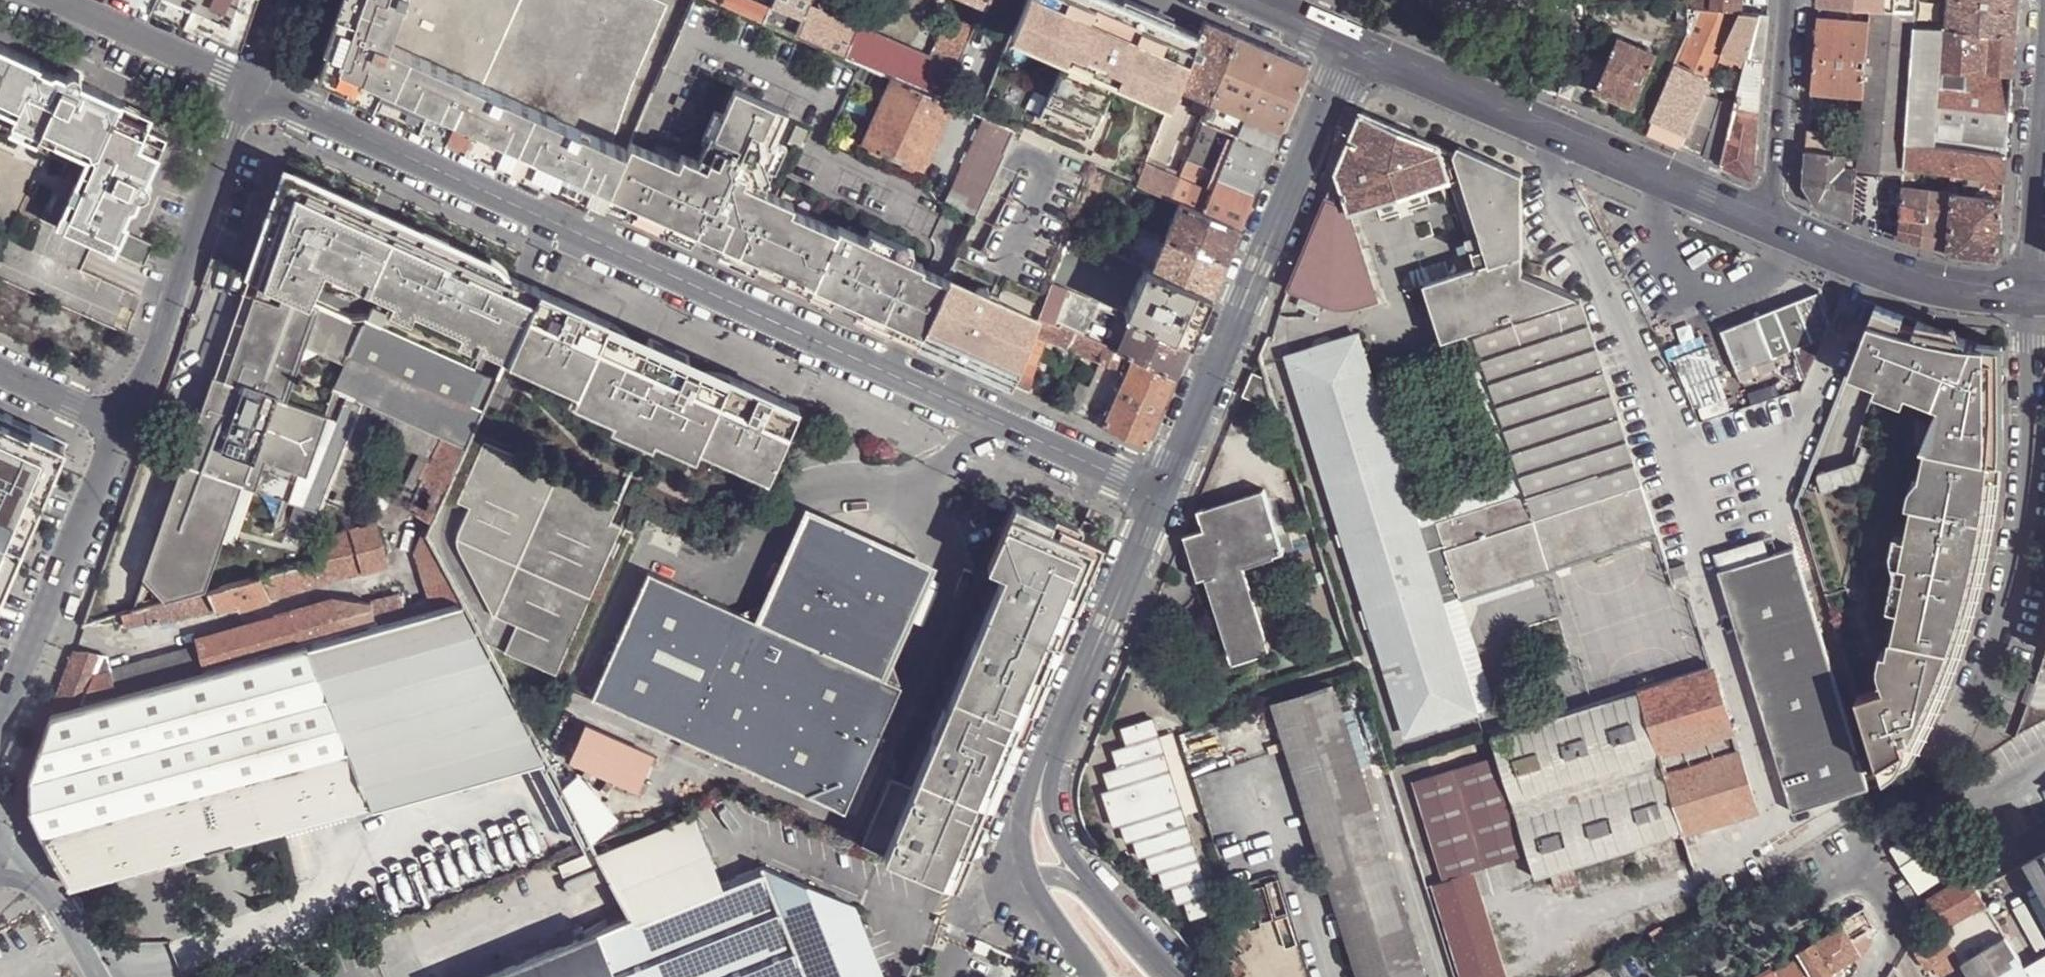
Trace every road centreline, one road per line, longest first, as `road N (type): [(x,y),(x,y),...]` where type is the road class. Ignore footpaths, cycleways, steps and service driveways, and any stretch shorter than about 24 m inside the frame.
road 1 (residential): [(1161,496),(252,84)]
road 2 (residential): [(1161,496),(1351,49)]
road 3 (tertiary): [(1351,49),(1771,227)]
road 4 (residential): [(121,428),(252,84)]
road 5 (residential): [(0,723),(121,428)]
road 6 (residential): [(1046,769),(1161,496)]
road 7 (unclassified): [(1688,976),(1870,868),(1898,905),(1896,932)]
road 8 (tertiary): [(1771,227),(1906,282),(2028,295)]
road 9 (tertiary): [(1790,0),(1771,227)]
road 10 (residential): [(252,84),(62,0)]
road 11 (tertiary): [(2028,295),(2044,106)]
road 12 (residential): [(102,976),(63,907),(37,879),(0,860)]
road 13 (residential): [(1100,894),(1059,843),(1046,769)]
road 14 (residential): [(0,373),(121,428)]
road 15 (residential): [(1022,877),(1034,905),(1091,976)]

